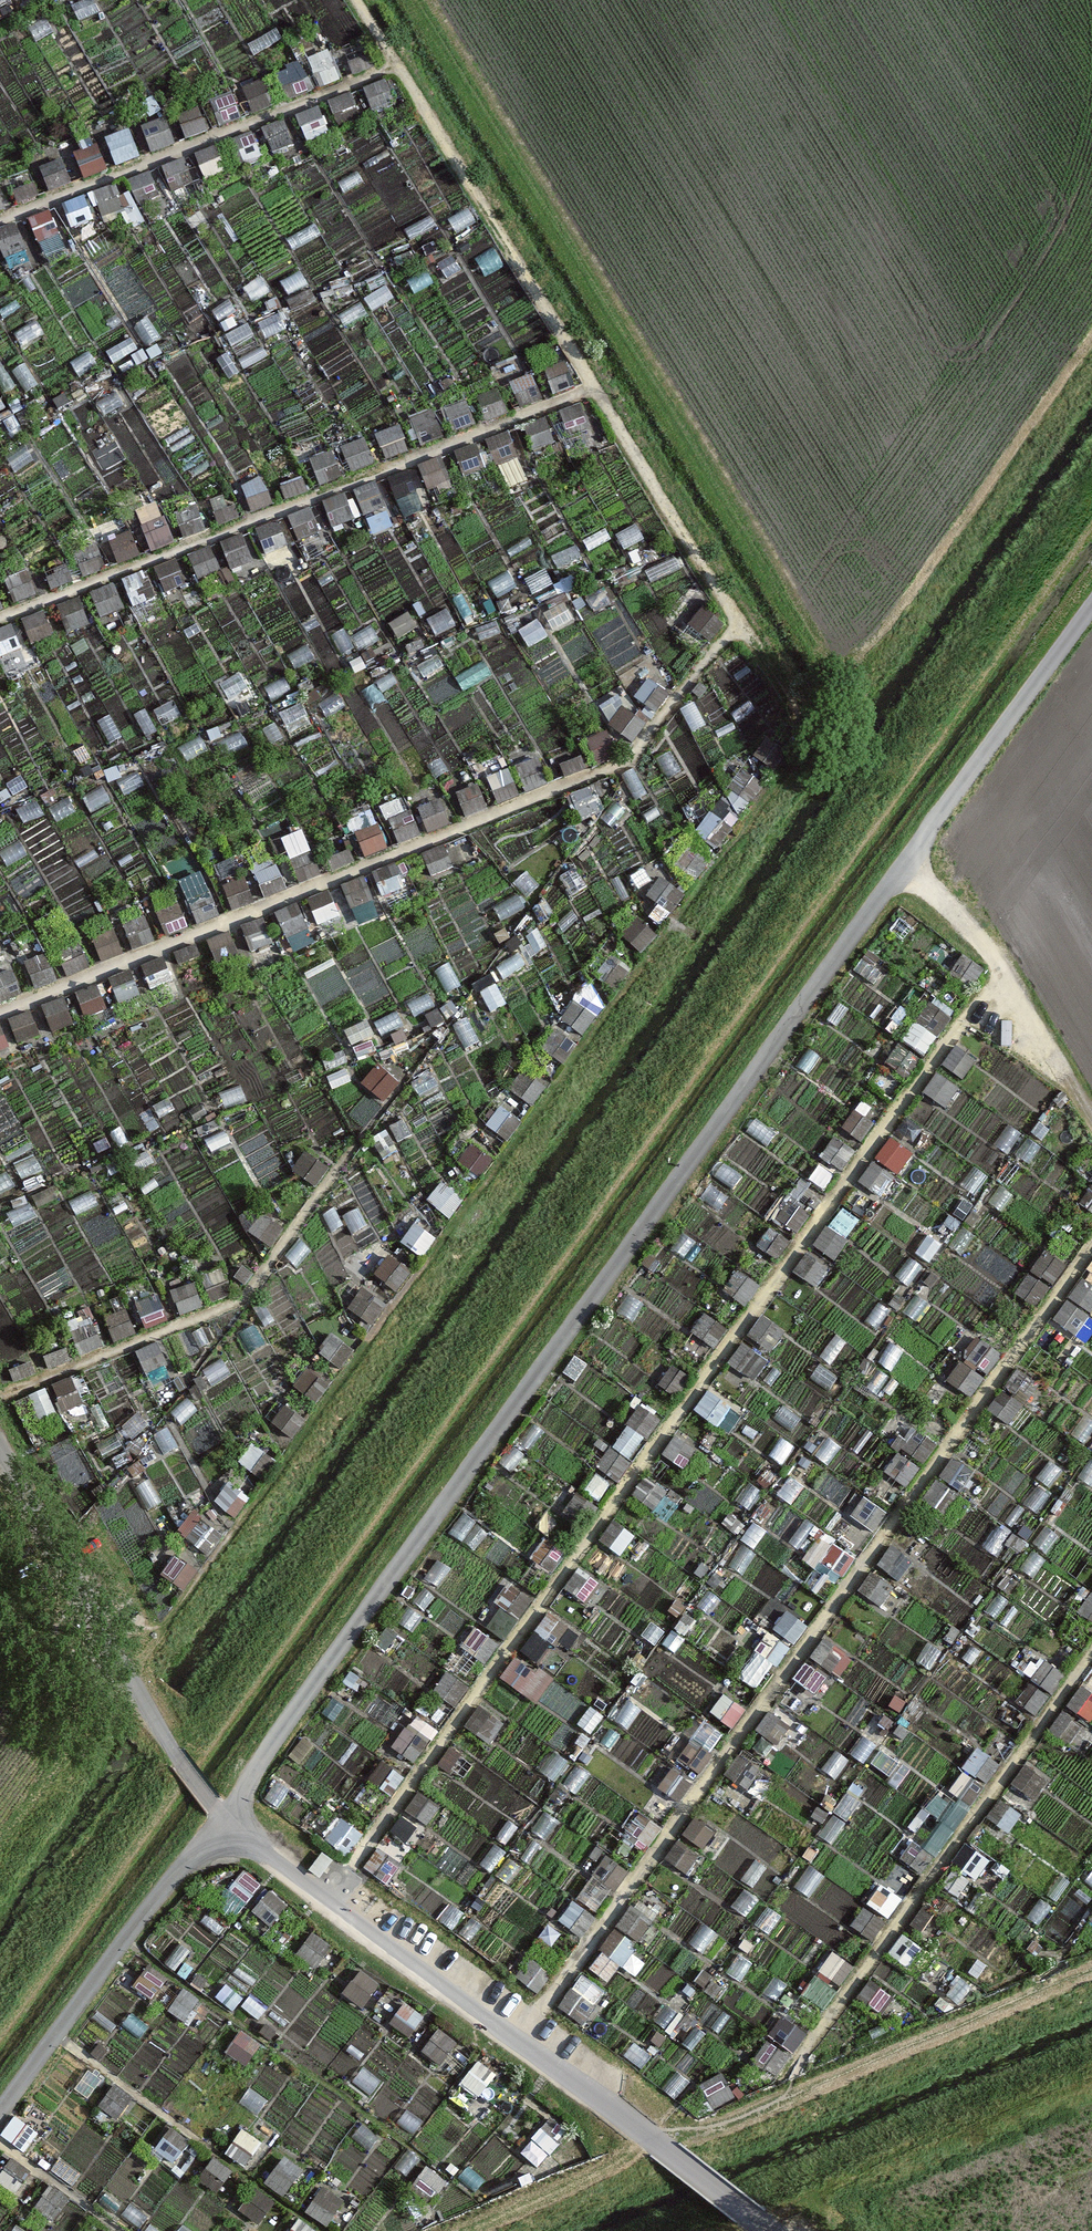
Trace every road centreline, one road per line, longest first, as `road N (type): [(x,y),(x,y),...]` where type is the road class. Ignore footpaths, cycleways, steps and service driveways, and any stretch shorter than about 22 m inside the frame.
road 1 (unclassified): [(223,1818),(1091,608)]
road 2 (track): [(329,1899),(895,1115),(1005,981)]
road 3 (track): [(514,2039),(1091,1247)]
road 4 (track): [(740,625),(634,759),(0,1011)]
road 5 (track): [(356,0),(740,625),(801,709)]
road 6 (unclassified): [(223,1818),(769,2230)]
road 7 (track): [(593,386),(0,622)]
road 8 (track): [(1091,1654),(777,2096)]
road 9 (track): [(0,1397),(249,1293),(357,1145)]
road 10 (track): [(125,1940),(474,2198)]
road 11 (track): [(0,220),(396,64)]
road 12 (unclassified): [(223,1818),(0,2113)]
road 13 (track): [(0,1453),(178,1760)]
road 14 (track): [(57,2036),(323,2230)]
road 15 (track): [(905,868),(982,943),(1091,1120)]
road 16 (track): [(0,2142),(122,2230)]

